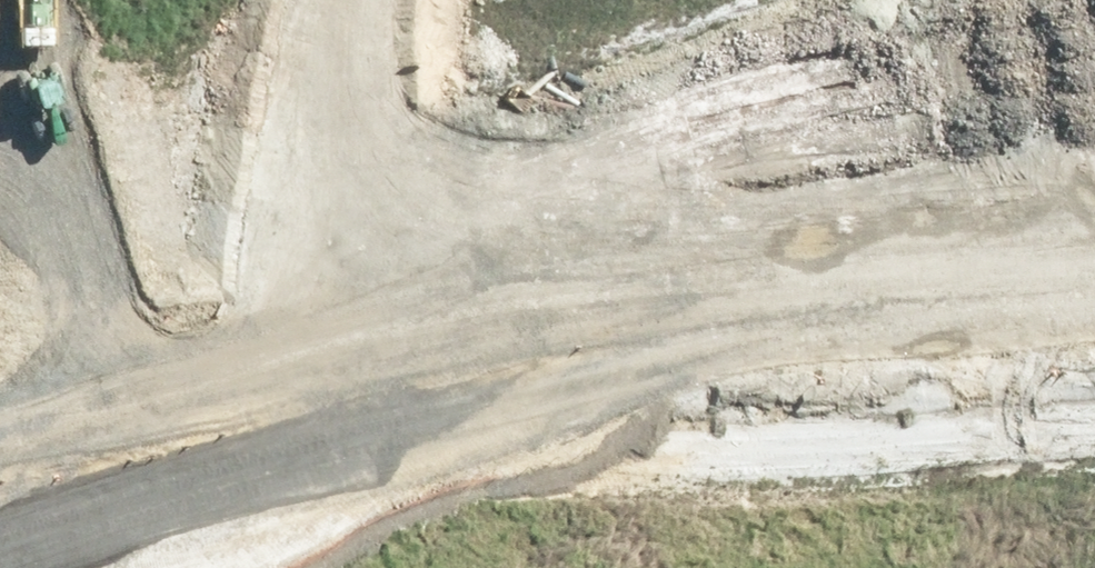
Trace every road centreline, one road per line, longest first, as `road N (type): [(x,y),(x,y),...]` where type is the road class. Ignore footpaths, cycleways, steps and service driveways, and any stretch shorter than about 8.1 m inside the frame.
road 1 (trunk): [(335,567),(711,315),(1094,109)]
road 2 (trunk): [(378,567),(1094,194)]
road 3 (trunk): [(1094,298),(795,466)]
road 4 (trunk): [(1094,367),(1032,404),(795,466)]
road 5 (trunk): [(795,466),(620,567)]

